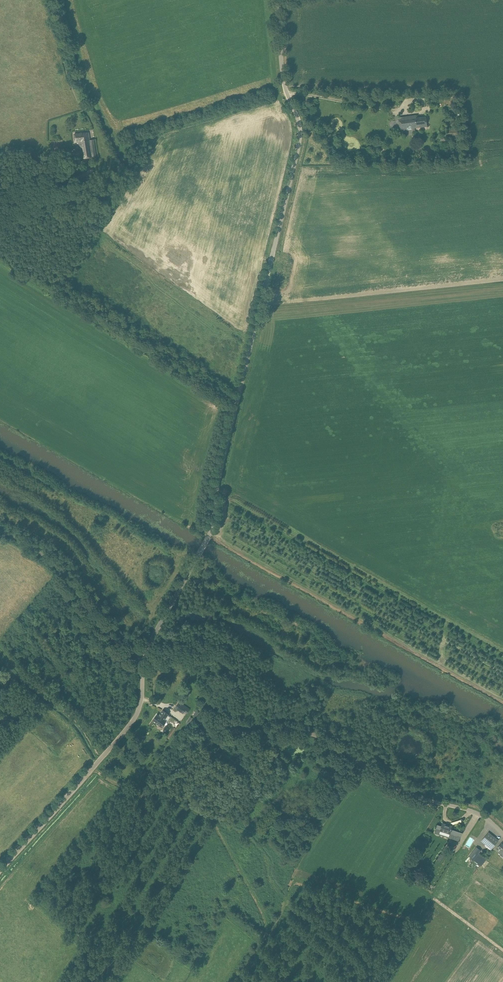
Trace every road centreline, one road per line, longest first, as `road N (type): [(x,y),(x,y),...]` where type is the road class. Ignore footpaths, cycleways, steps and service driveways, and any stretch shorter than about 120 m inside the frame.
road 1 (unclassified): [(142,659),(208,536),(297,144),(281,95),(274,0)]
road 2 (track): [(413,795),(311,734),(239,730),(230,721),(231,674),(208,647),(144,654)]
road 3 (unclassified): [(0,870),(133,719),(143,700),(142,659)]
road 4 (unclassified): [(142,659),(114,640),(41,551),(0,530)]

